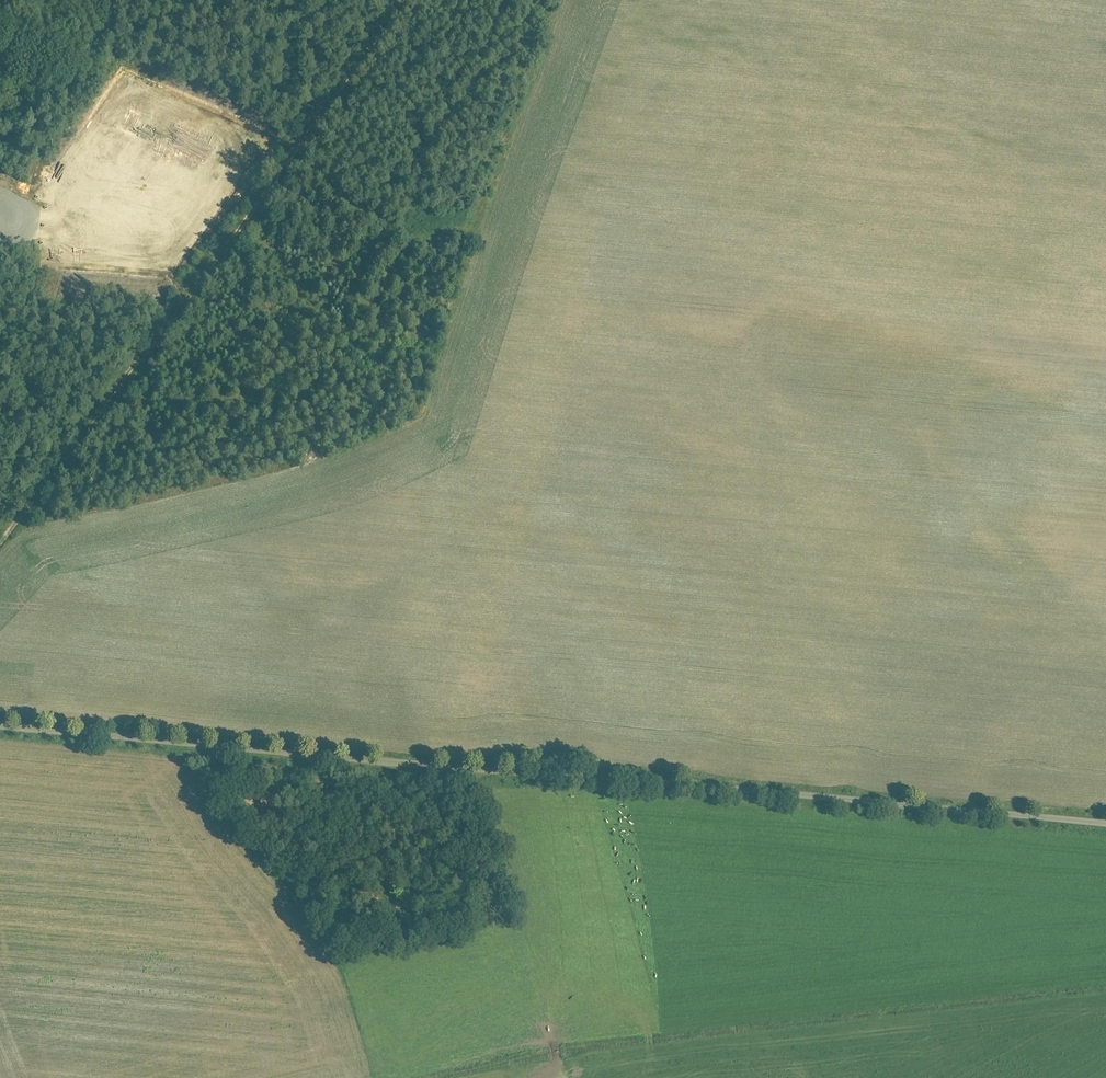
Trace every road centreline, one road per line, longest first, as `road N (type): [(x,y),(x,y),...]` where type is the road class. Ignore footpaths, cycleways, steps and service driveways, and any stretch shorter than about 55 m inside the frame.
road 1 (residential): [(0,727),(1105,824)]
road 2 (track): [(0,541),(398,0)]

